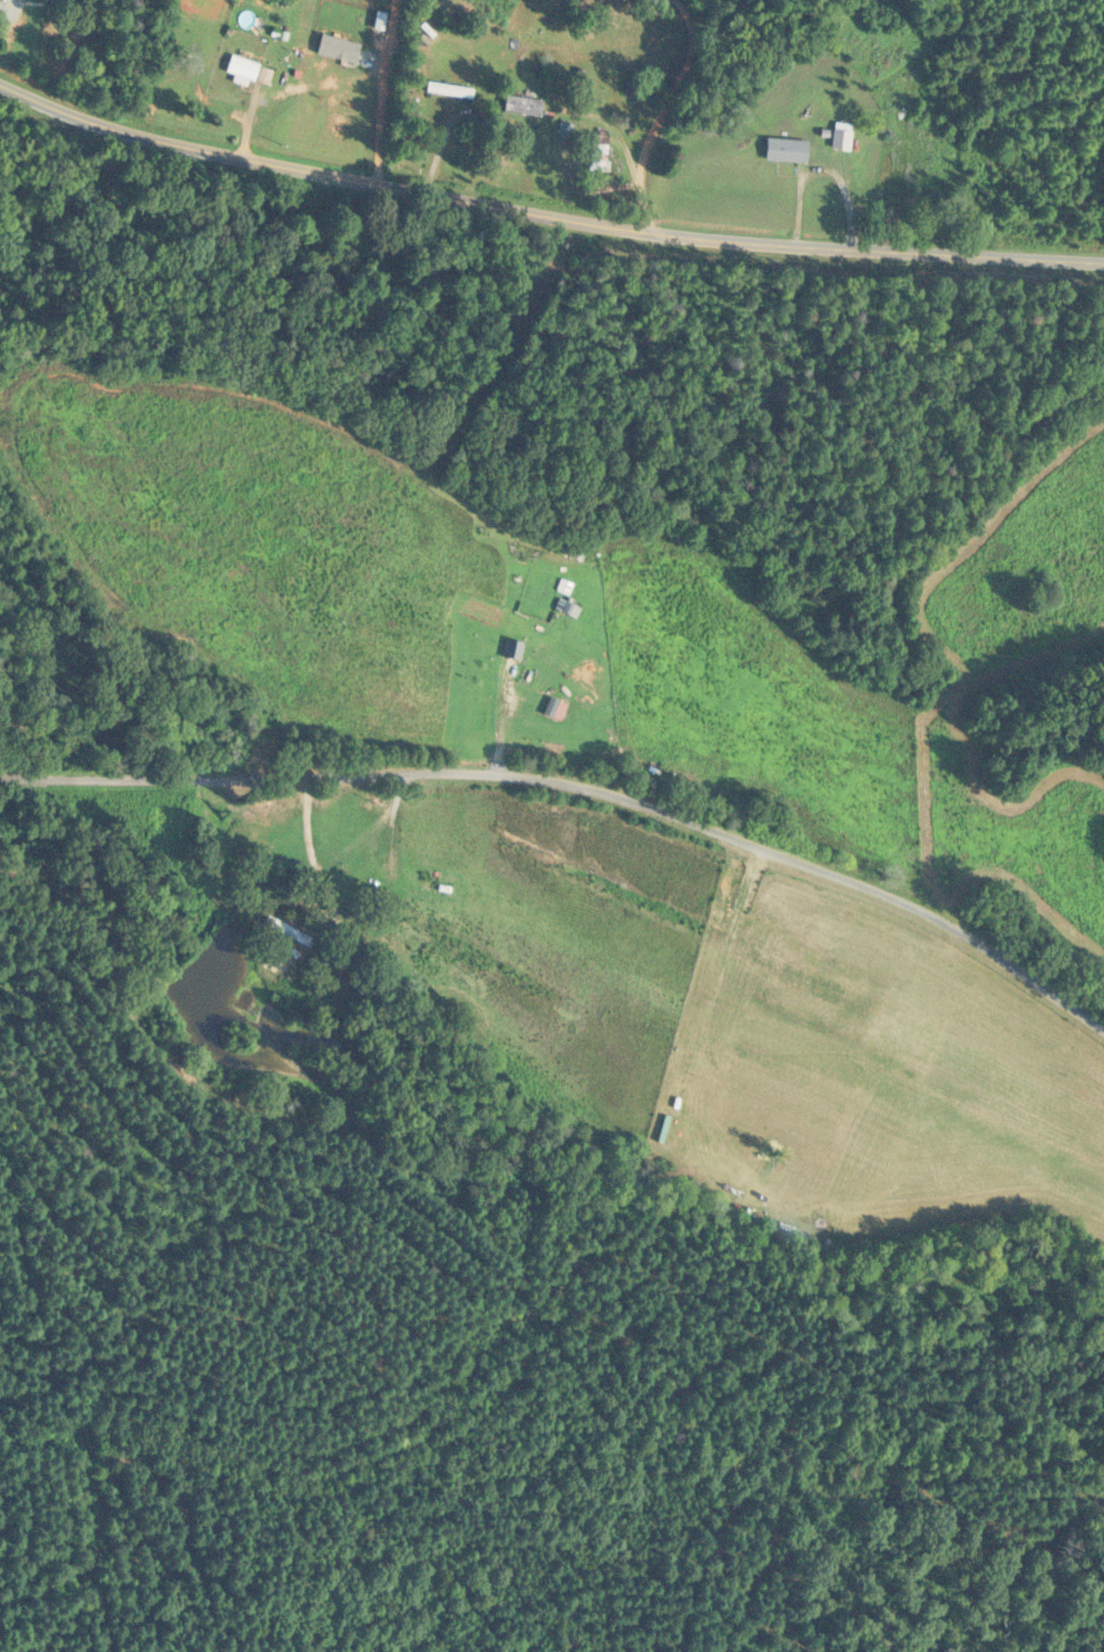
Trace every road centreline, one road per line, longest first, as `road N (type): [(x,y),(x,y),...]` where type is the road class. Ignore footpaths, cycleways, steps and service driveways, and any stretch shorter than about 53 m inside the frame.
road 1 (residential): [(1103,1028),(906,903),(564,785),(436,775),(0,786)]
road 2 (residential): [(1103,265),(683,242),(216,157),(67,114),(0,85)]

